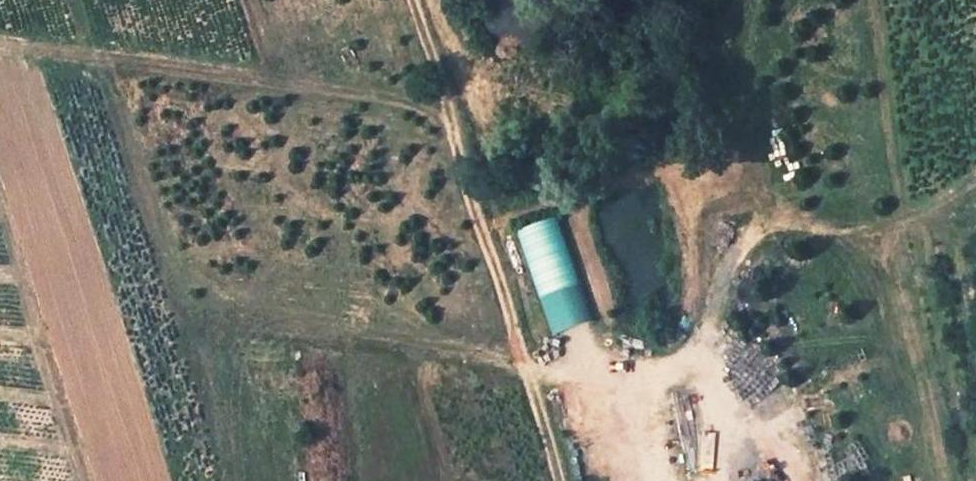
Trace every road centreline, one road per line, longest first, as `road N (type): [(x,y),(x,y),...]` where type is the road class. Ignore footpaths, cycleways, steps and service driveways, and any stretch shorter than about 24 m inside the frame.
road 1 (track): [(414,0),(561,480)]

